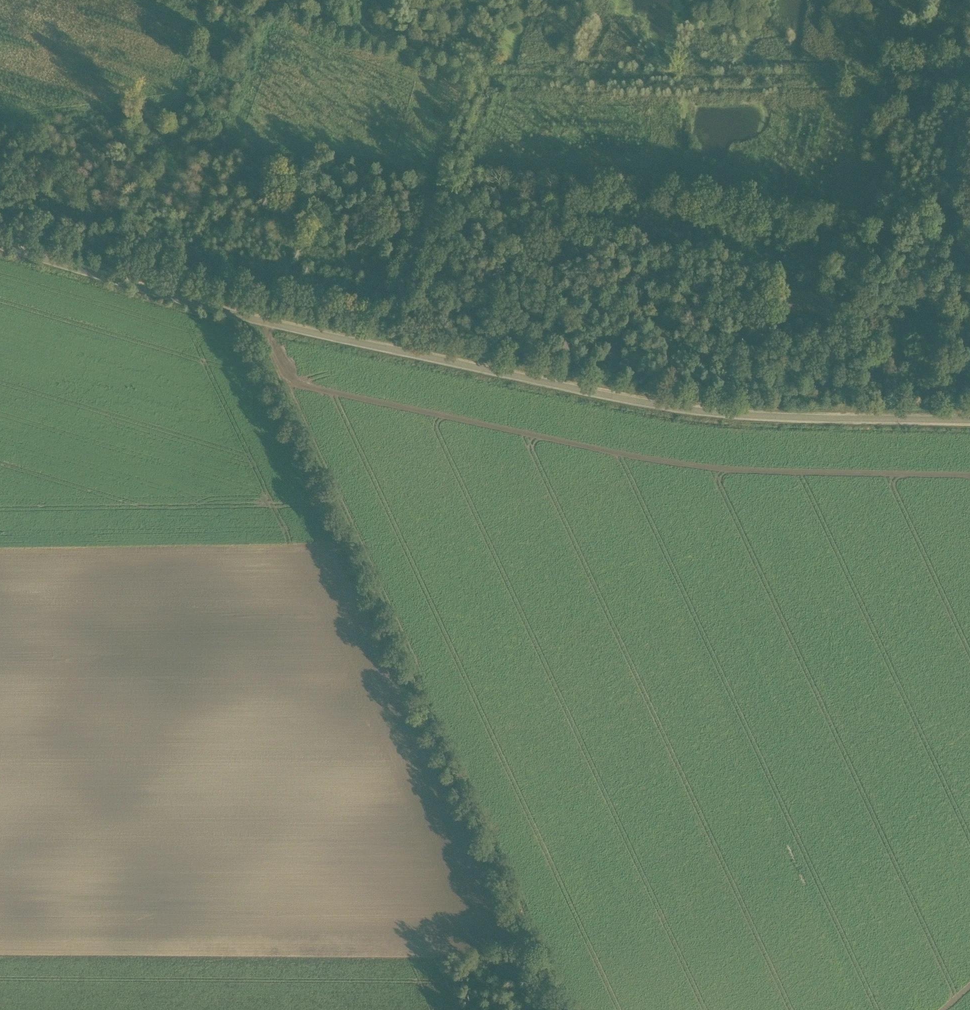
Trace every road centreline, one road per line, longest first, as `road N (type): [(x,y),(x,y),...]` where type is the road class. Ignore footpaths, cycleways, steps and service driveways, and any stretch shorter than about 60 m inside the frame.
road 1 (unclassified): [(969,413),(667,406),(231,313),(0,243)]

